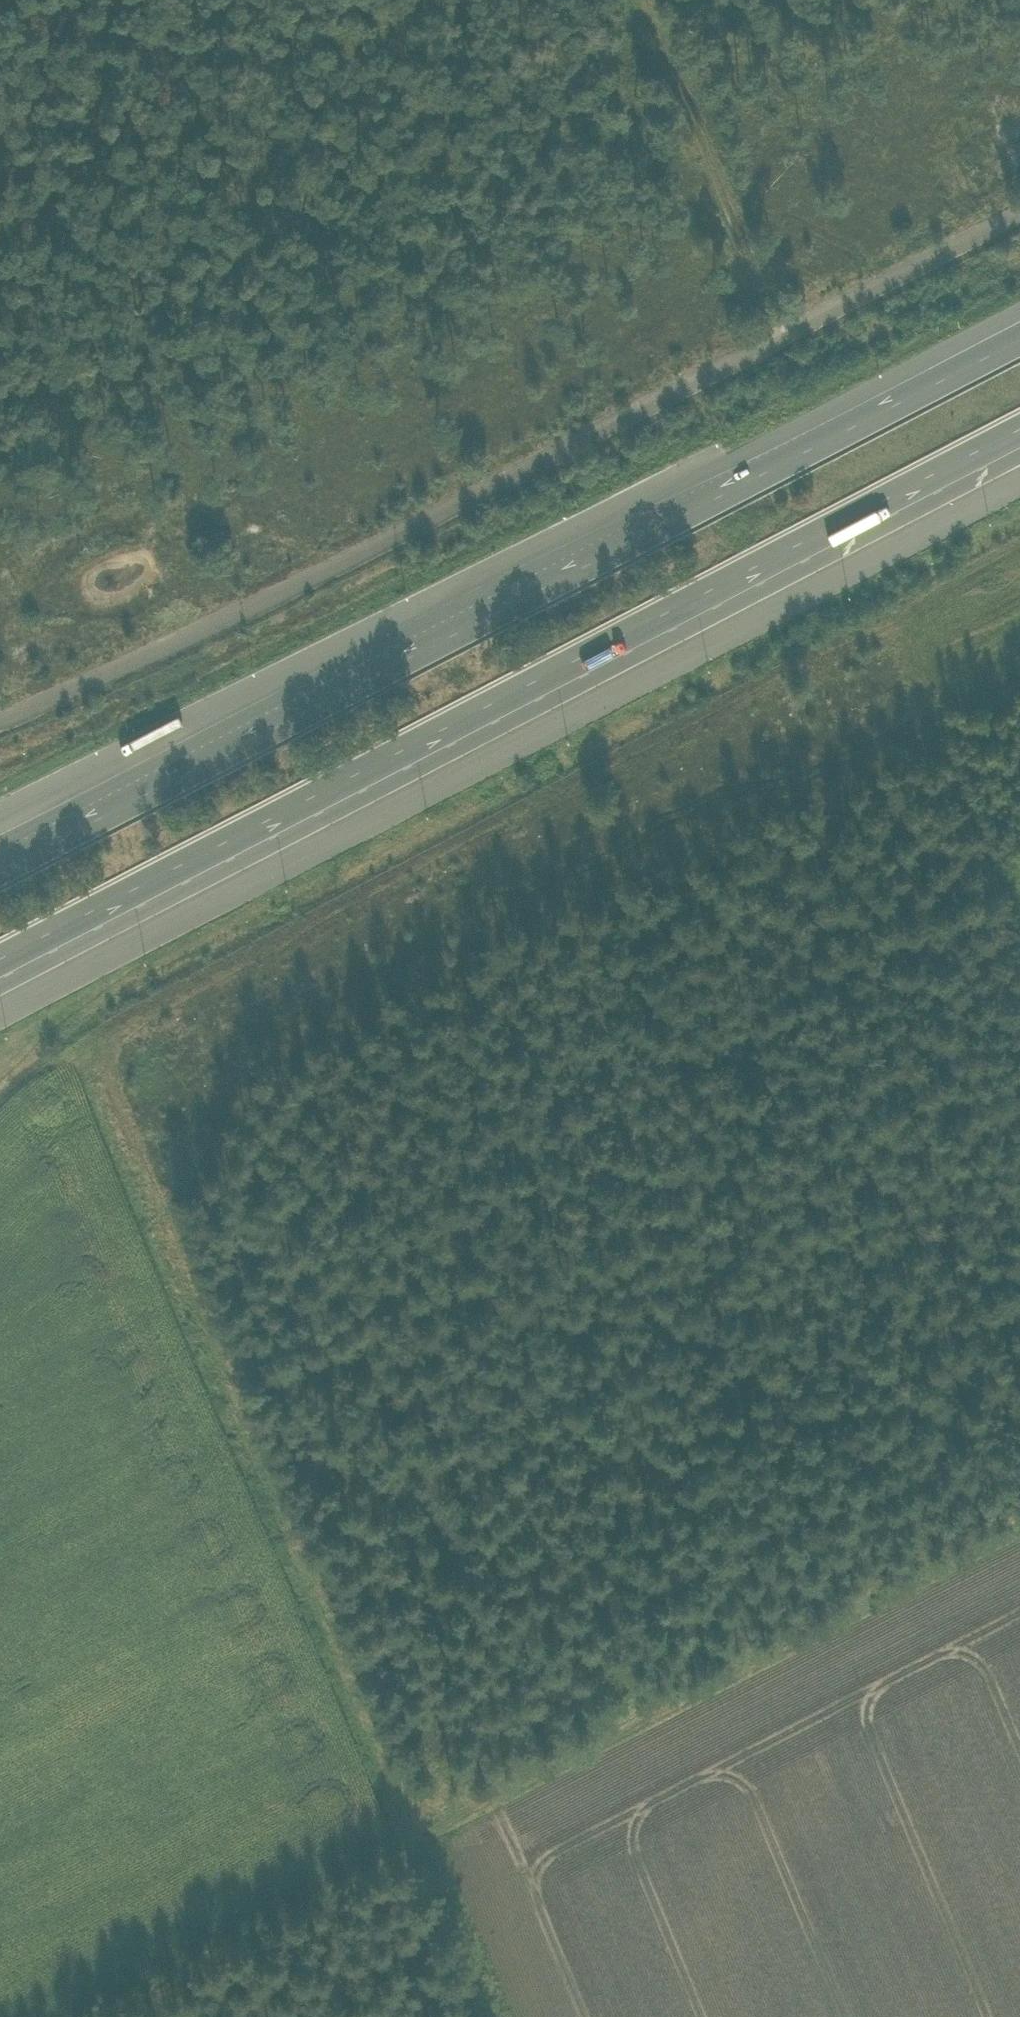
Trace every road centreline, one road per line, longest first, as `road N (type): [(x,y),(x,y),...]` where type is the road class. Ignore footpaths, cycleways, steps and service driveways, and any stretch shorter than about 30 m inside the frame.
road 1 (motorway): [(1019,333),(0,866)]
road 2 (unclassified): [(0,721),(317,575),(1019,213)]
road 3 (motorway): [(12,956),(1019,429)]
road 4 (track): [(785,335),(643,0)]

